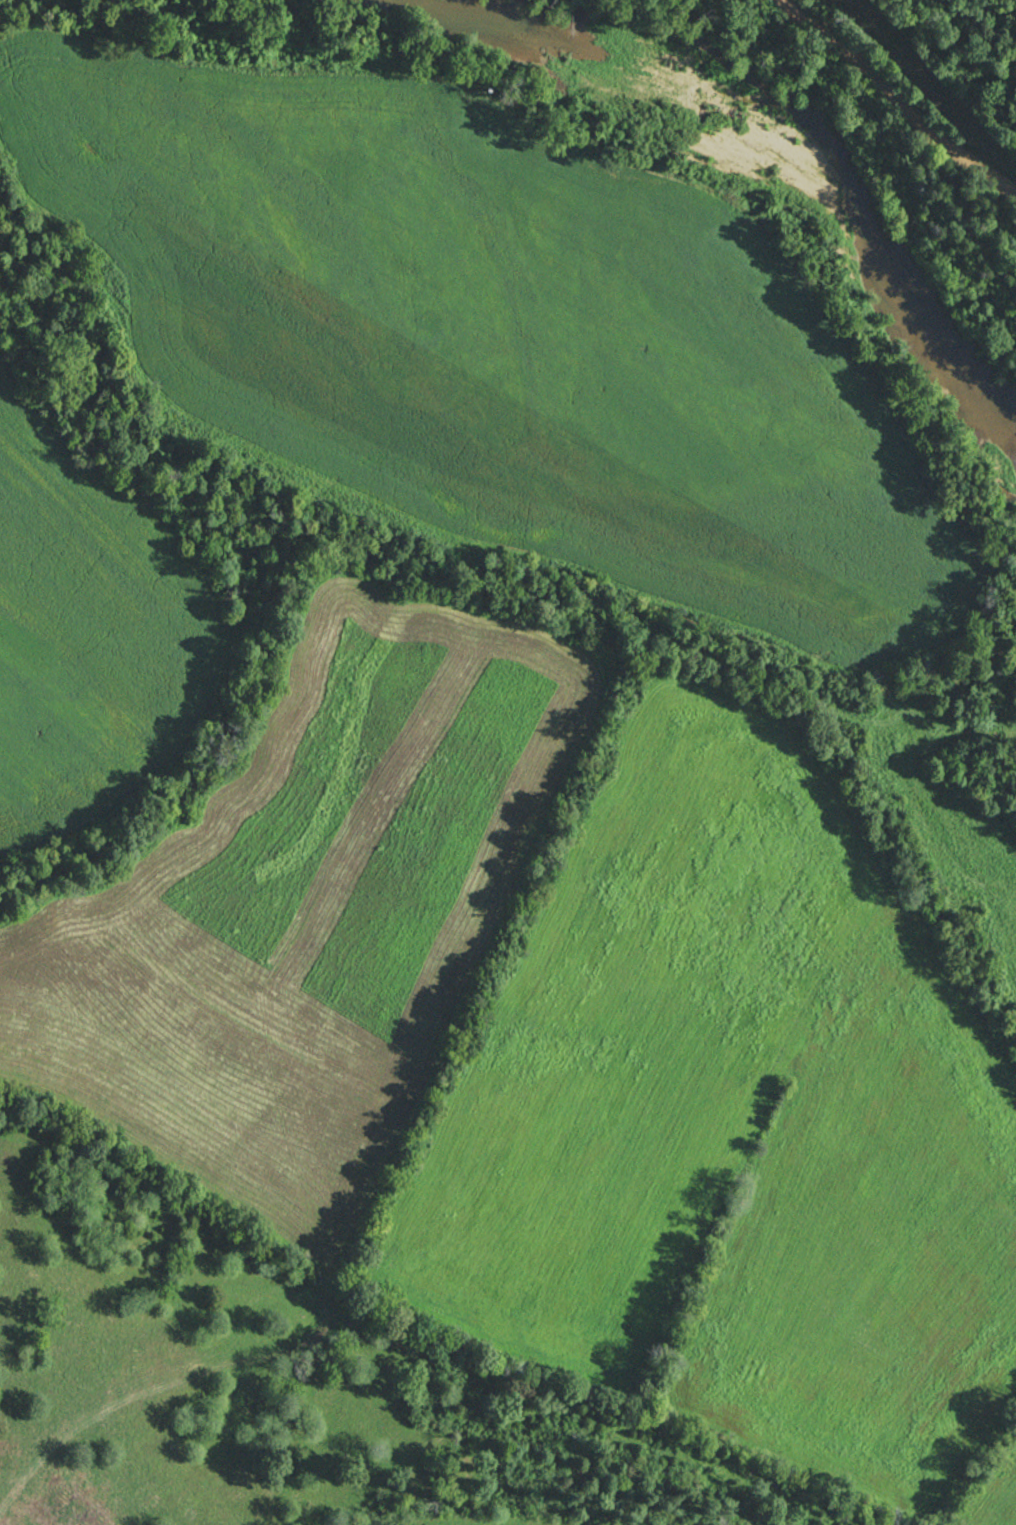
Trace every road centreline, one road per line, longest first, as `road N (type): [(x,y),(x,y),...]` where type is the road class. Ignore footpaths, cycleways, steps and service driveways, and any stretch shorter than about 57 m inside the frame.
road 1 (residential): [(1015,197),(953,153),(777,0)]

